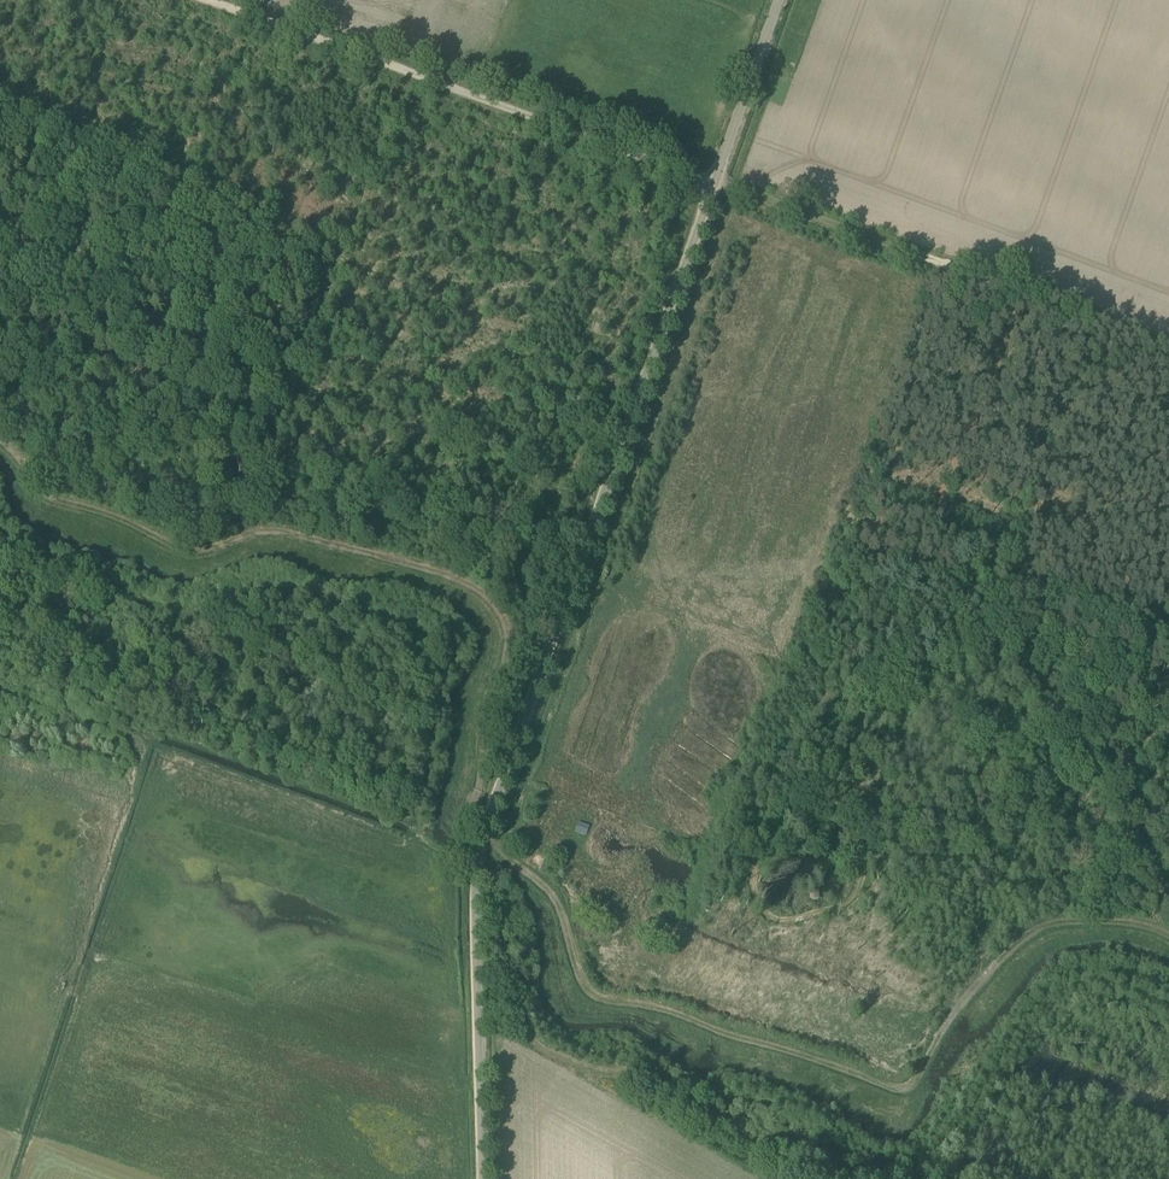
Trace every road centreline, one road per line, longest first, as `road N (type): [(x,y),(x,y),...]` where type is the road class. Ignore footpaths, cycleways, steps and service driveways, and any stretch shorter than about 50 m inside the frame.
road 1 (unclassified): [(478,1178),(472,919),(478,844),(777,0)]
road 2 (track): [(219,0),(1168,344)]
road 3 (track): [(1021,290),(868,688),(850,771),(832,789),(796,785),(791,815),(745,853),(734,891),(744,906),(765,920),(802,921),(855,905),(862,874),(897,837),(902,810),(868,764)]
road 4 (track): [(481,835),(550,901),(586,998),(673,1016),(888,1093),(907,1090),(996,970),(1043,931),(1103,911),(1168,924)]
road 5 (track): [(0,456),(42,491),(105,512),(174,550),(207,555),(288,537),(453,583),(505,608),(511,626),(476,761),(487,812)]

